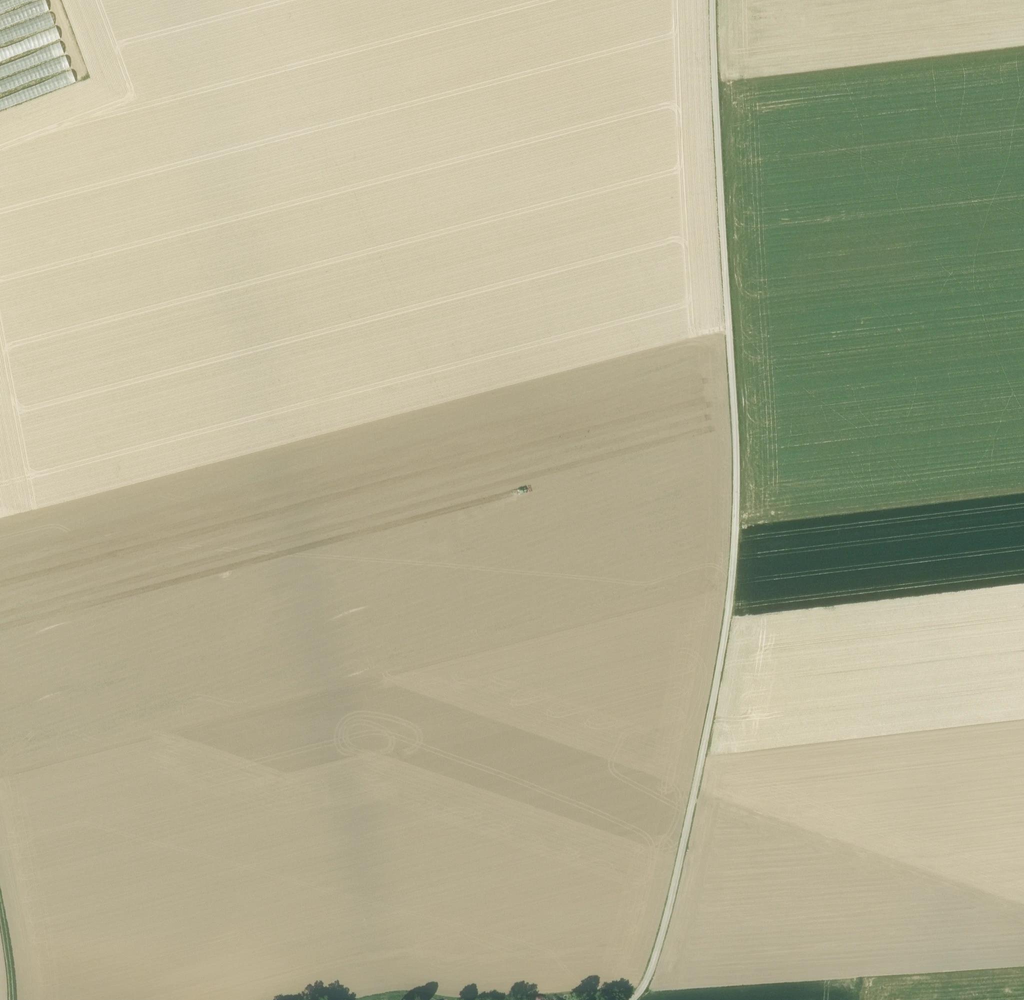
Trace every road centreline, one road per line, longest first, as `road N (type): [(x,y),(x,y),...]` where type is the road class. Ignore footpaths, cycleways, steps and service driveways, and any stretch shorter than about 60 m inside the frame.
road 1 (unclassified): [(713,0),(736,442),(731,586),(671,901),(650,971),(631,999)]

